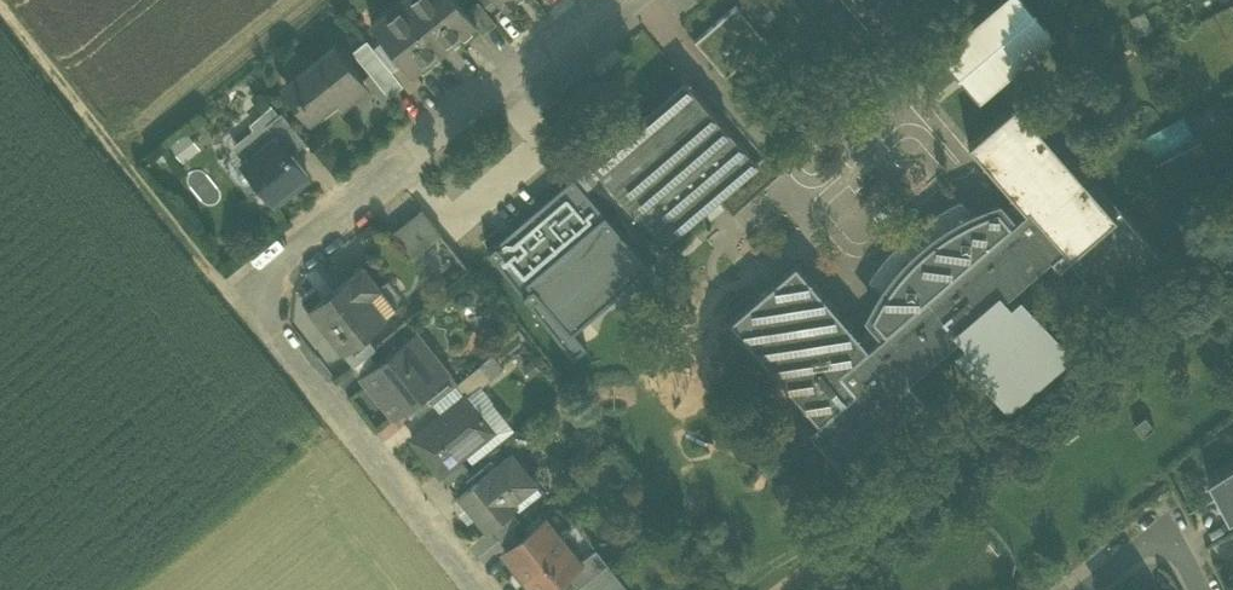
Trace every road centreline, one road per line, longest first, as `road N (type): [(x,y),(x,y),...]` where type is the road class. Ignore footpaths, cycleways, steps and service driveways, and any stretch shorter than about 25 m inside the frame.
road 1 (residential): [(611,0),(242,292),(477,589)]
road 2 (track): [(0,8),(213,272),(242,292)]
road 3 (residential): [(1199,589),(1165,532),(1091,589)]

